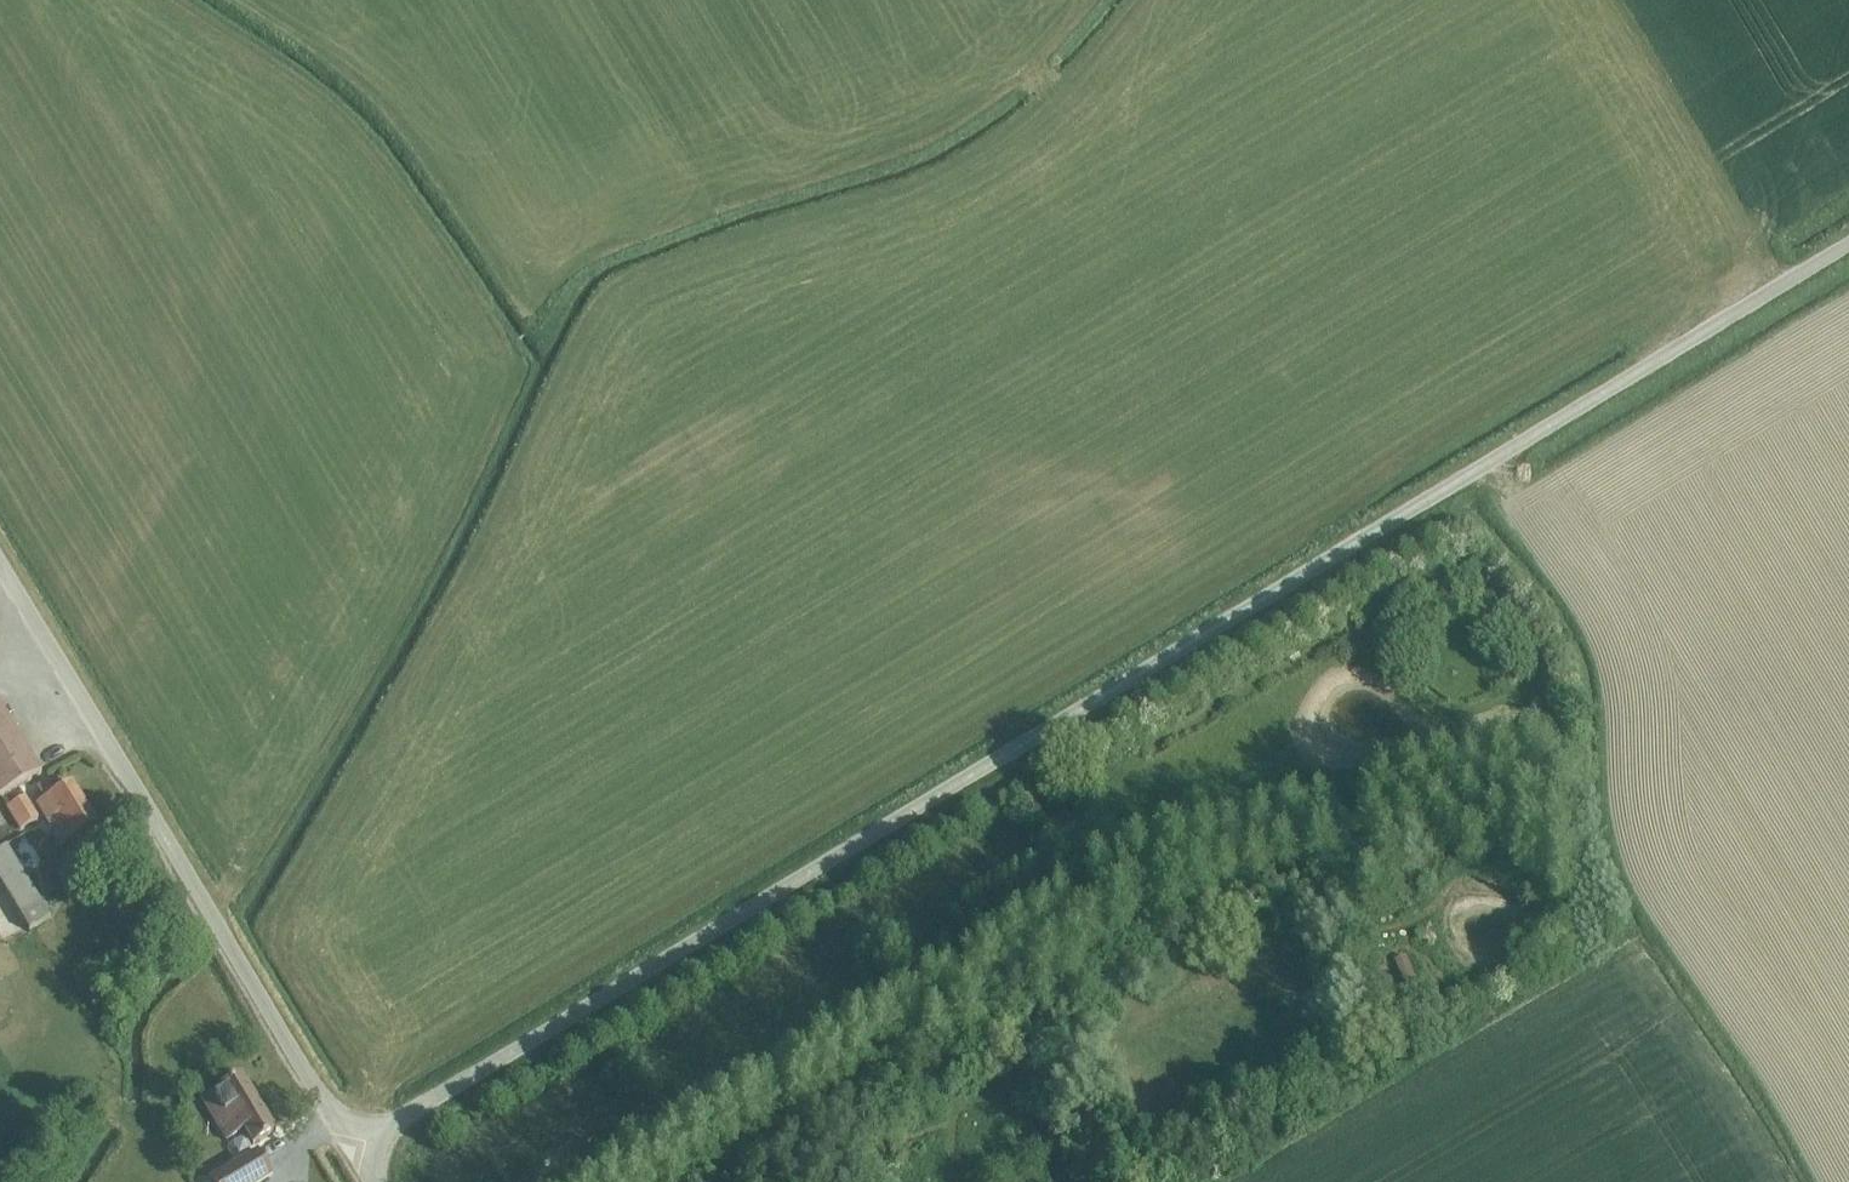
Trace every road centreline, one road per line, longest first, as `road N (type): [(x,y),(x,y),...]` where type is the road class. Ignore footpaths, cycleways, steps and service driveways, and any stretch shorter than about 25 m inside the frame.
road 1 (unclassified): [(352,1148),(1848,243)]
road 2 (unclassified): [(352,1148),(0,566)]

